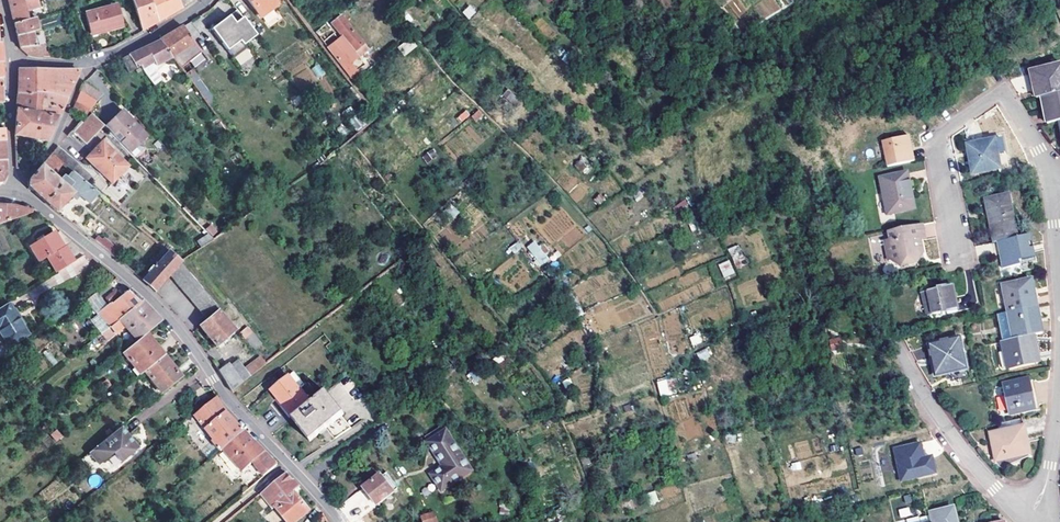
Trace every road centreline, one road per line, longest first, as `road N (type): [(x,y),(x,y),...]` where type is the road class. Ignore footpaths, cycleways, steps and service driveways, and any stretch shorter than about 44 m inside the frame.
road 1 (residential): [(13,192),(143,290),(226,398),(339,521)]
road 2 (residential): [(962,265),(938,138),(1002,96)]
road 3 (residential): [(1019,512),(961,449),(901,356)]
road 4 (residential): [(13,192),(52,146),(87,62)]
road 5 (residential): [(87,62),(134,46),(205,0)]
road 6 (residential): [(13,192),(10,62)]

